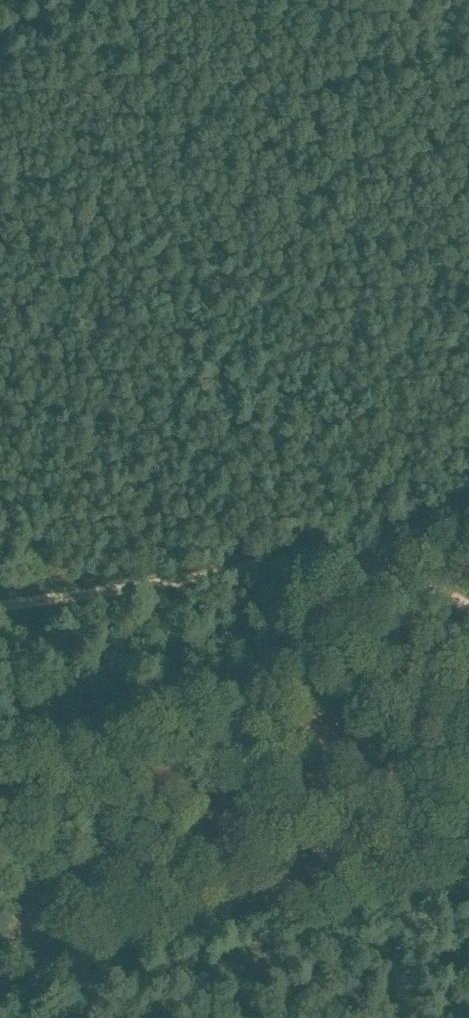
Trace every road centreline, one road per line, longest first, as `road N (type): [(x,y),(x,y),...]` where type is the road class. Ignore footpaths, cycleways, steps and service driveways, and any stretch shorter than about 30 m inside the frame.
road 1 (track): [(0,605),(298,567),(429,584),(468,605)]

